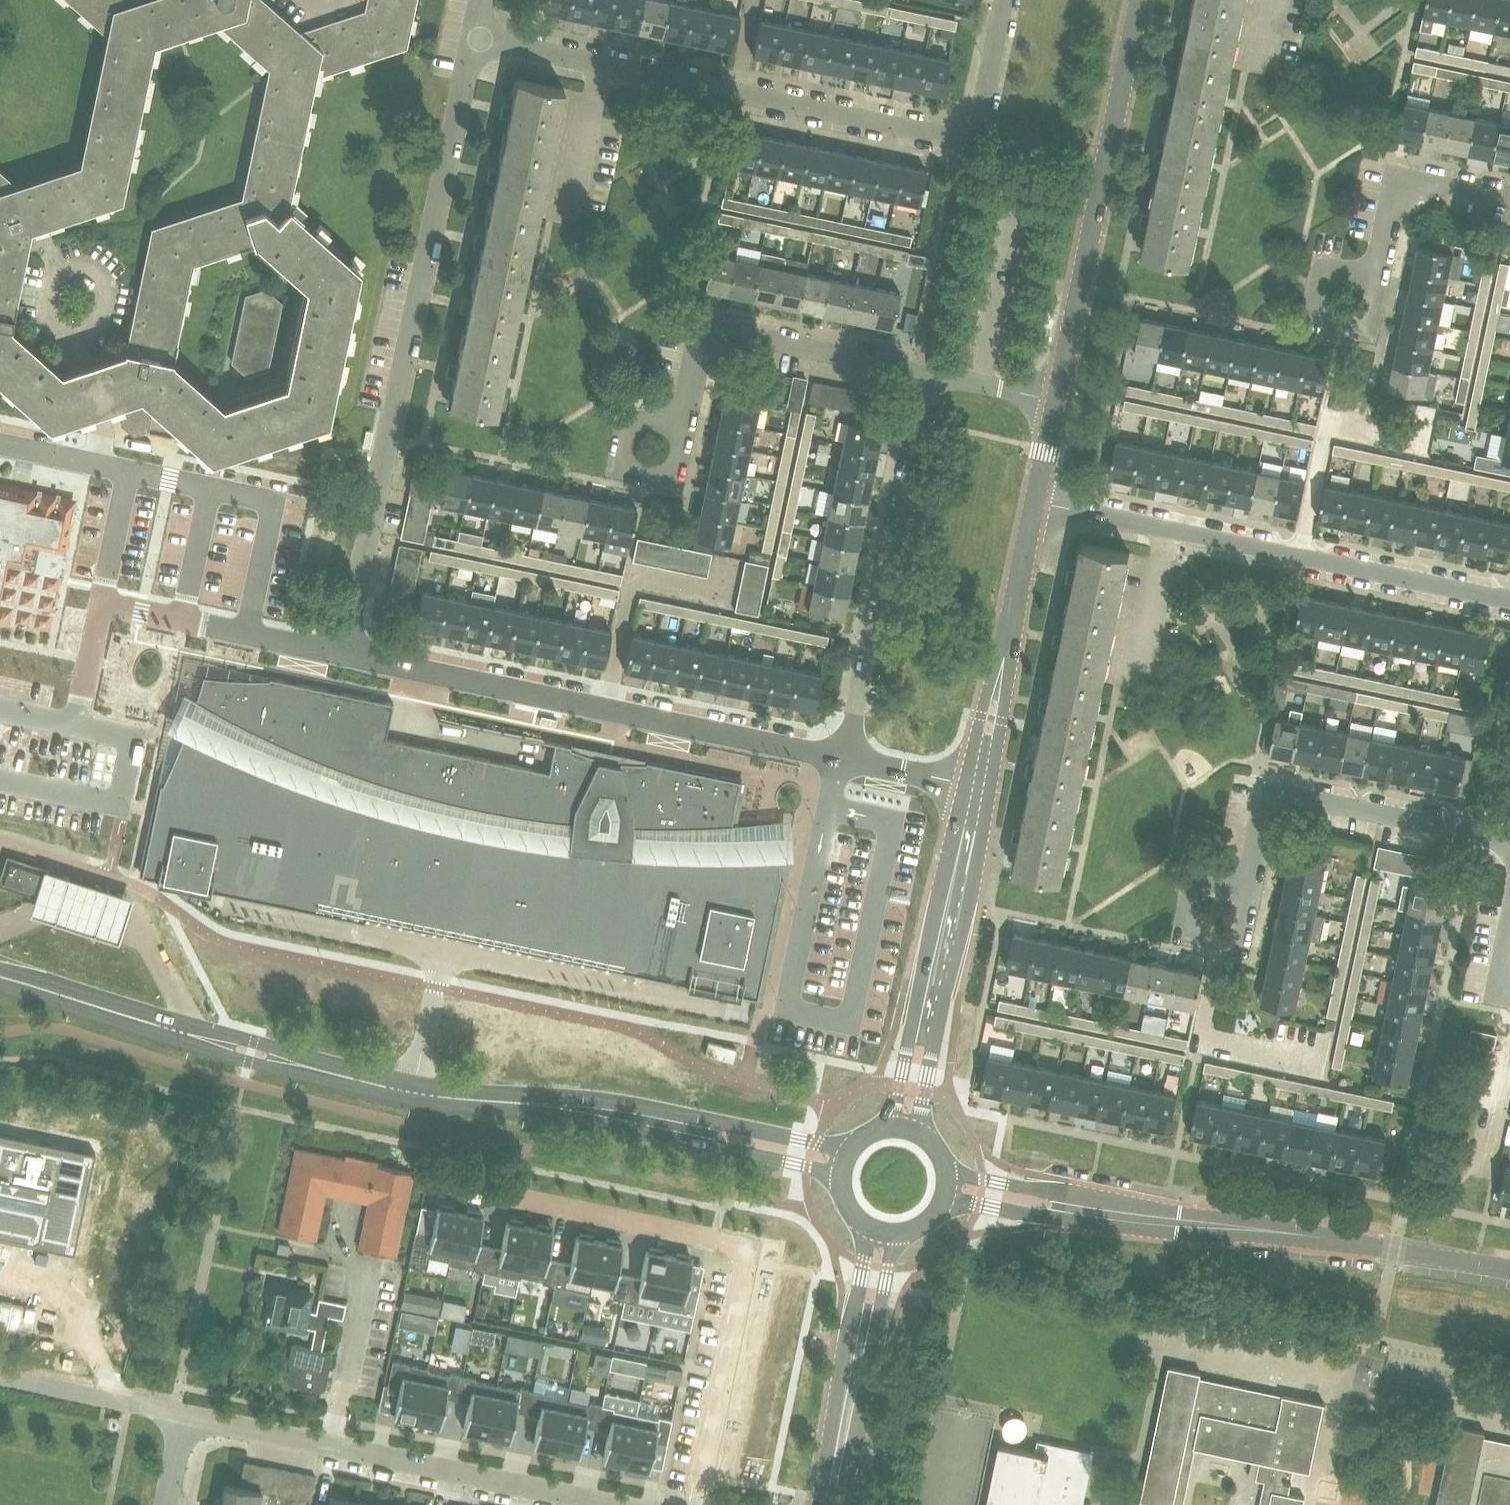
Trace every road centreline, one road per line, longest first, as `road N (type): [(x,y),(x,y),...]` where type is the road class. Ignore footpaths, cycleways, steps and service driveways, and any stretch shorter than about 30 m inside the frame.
road 1 (residential): [(473,37),(957,136),(981,114),(1005,0)]
road 2 (residential): [(343,653),(473,37)]
road 3 (residential): [(840,759),(343,653)]
road 4 (residential): [(1509,602),(1036,502)]
road 5 (unclassified): [(1407,1253),(945,1170)]
road 6 (unclassified): [(943,1198),(1153,1233),(1407,1253)]
road 7 (residential): [(185,1414),(613,1504)]
road 8 (tertiary): [(1057,400),(1142,0)]
road 9 (residential): [(840,759),(927,373)]
road 10 (residential): [(343,653),(101,606),(76,726)]
road 11 (tertiary): [(669,1126),(413,1093),(312,1068)]
road 12 (tertiary): [(967,788),(890,1128)]
road 13 (tertiary): [(919,1134),(985,792)]
road 14 (residential): [(1252,891),(1272,812),(1299,799),(1509,841)]
road 15 (residential): [(749,1245),(431,1179)]
road 16 (residential): [(686,424),(700,352),(722,334),(927,373)]
road 17 (residential): [(1509,201),(1425,183),(1402,186),(1392,196),(1377,276)]
road 18 (tertiary): [(182,1033),(0,976)]
road 19 (residential): [(0,1374),(185,1414)]
road 20 (tertiary): [(853,1147),(720,1125),(669,1126)]
road 21 (residential): [(1377,276),(1323,278),(1315,315),(1338,327),(1365,326),(1377,290)]
road 22 (tertiary): [(669,1126),(717,1147),(841,1174)]
road 23 (residential): [(686,424),(679,476),(668,482),(620,466),(630,424),(645,418)]
road 24 (tertiary): [(828,1504),(858,1353)]
road 25 (residential): [(1252,891),(1214,883),(1197,890),(1189,906),(1193,930),(1204,938),(1220,943),(1241,933)]
road 26 (tertiary): [(985,792),(1007,691),(1008,643)]
road 27 (tertiary): [(1008,643),(989,688),(967,788)]
road 28 (tertiary): [(1008,643),(1036,502)]
road 29 (tertiary): [(312,1068),(222,1034),(182,1033)]
road 30 (tertiary): [(182,1033),(274,1066),(312,1068)]
road 31 (residential): [(1057,400),(927,373)]
road 32 (residential): [(967,788),(840,759)]
road 33 (tertiary): [(868,1226),(858,1353)]
road 34 (tertiary): [(858,1353),(881,1305),(898,1235)]

